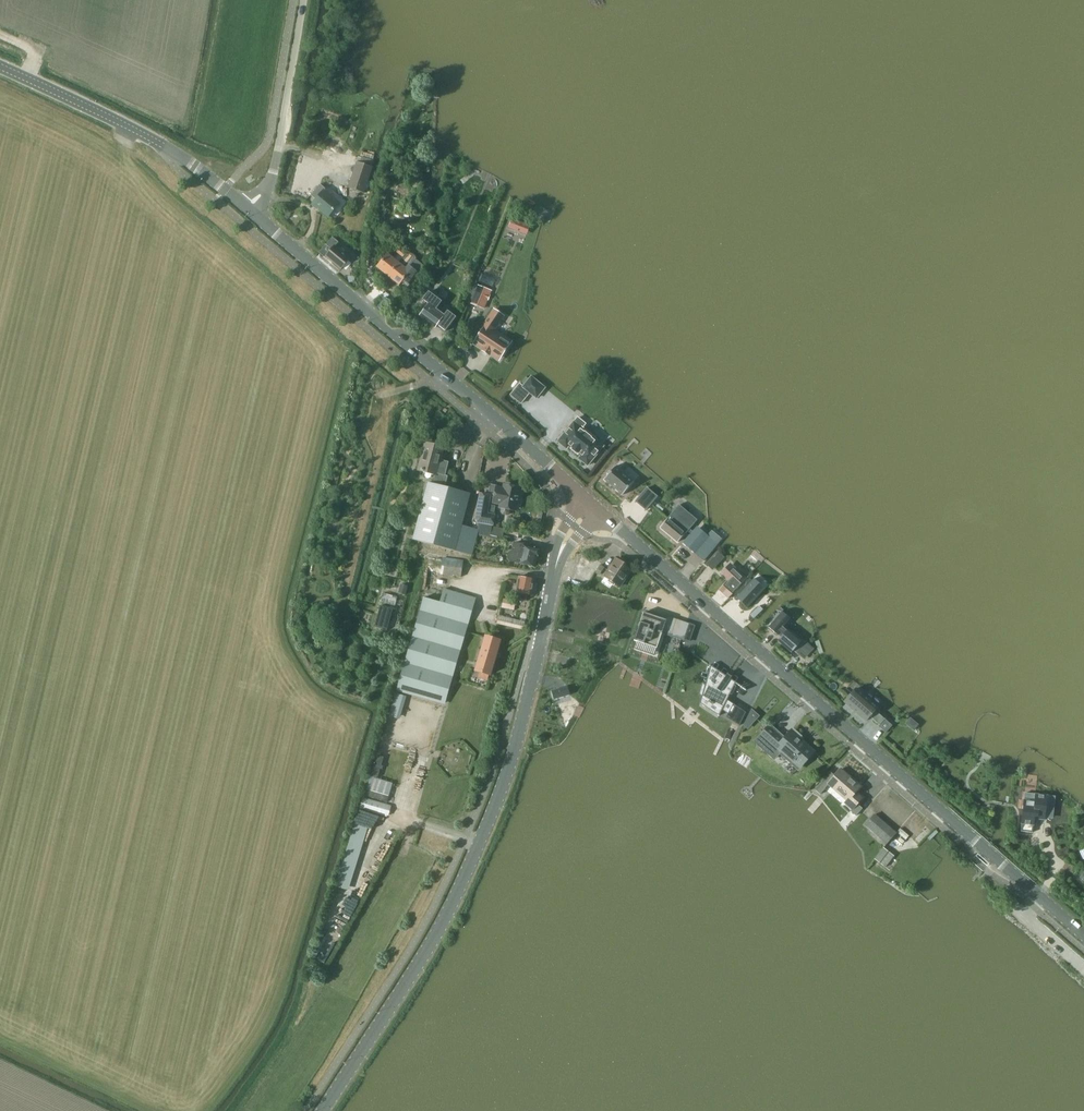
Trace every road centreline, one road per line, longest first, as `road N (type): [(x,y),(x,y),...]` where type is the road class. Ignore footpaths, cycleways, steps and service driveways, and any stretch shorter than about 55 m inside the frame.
road 1 (tertiary): [(323,1110),(452,905),(503,784),(559,558),(593,506)]
road 2 (tertiary): [(1083,936),(593,506)]
road 3 (tertiary): [(593,506),(254,210)]
road 4 (tertiary): [(254,210),(155,141),(0,68)]
road 5 (tertiary): [(254,210),(273,177),(303,0)]

